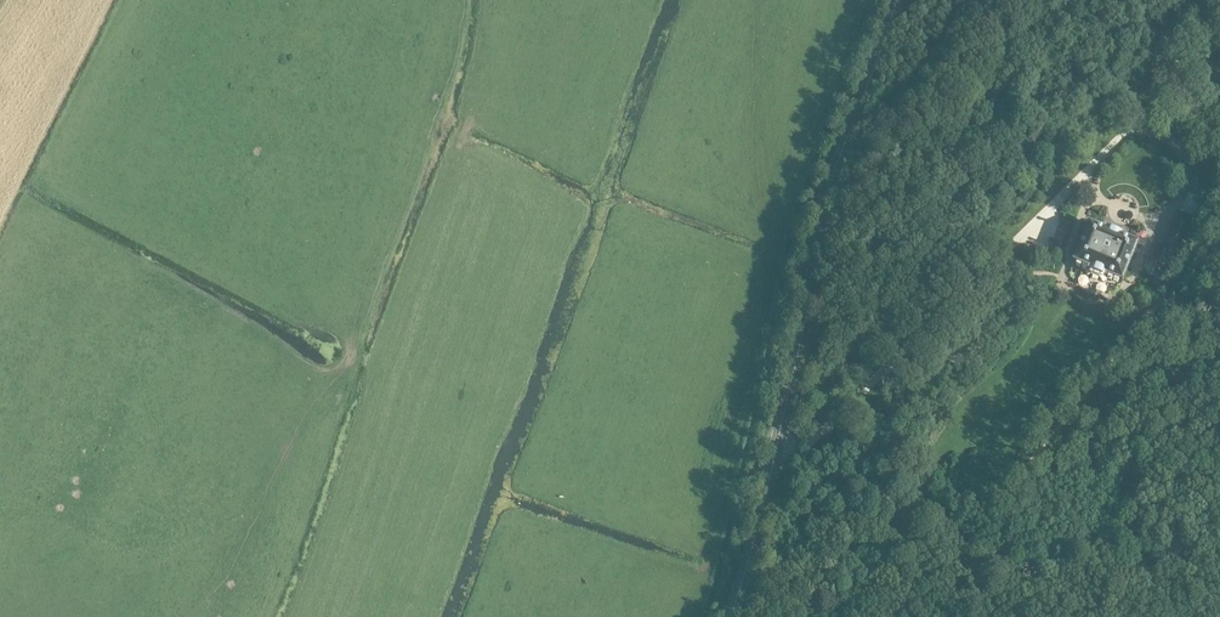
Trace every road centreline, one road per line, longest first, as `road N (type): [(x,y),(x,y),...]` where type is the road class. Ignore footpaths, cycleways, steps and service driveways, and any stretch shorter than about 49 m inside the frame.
road 1 (secondary): [(731,616),(796,362),(817,224),(897,0)]
road 2 (track): [(1219,45),(788,472),(770,480)]
road 3 (track): [(1219,251),(1149,313),(1029,464)]

